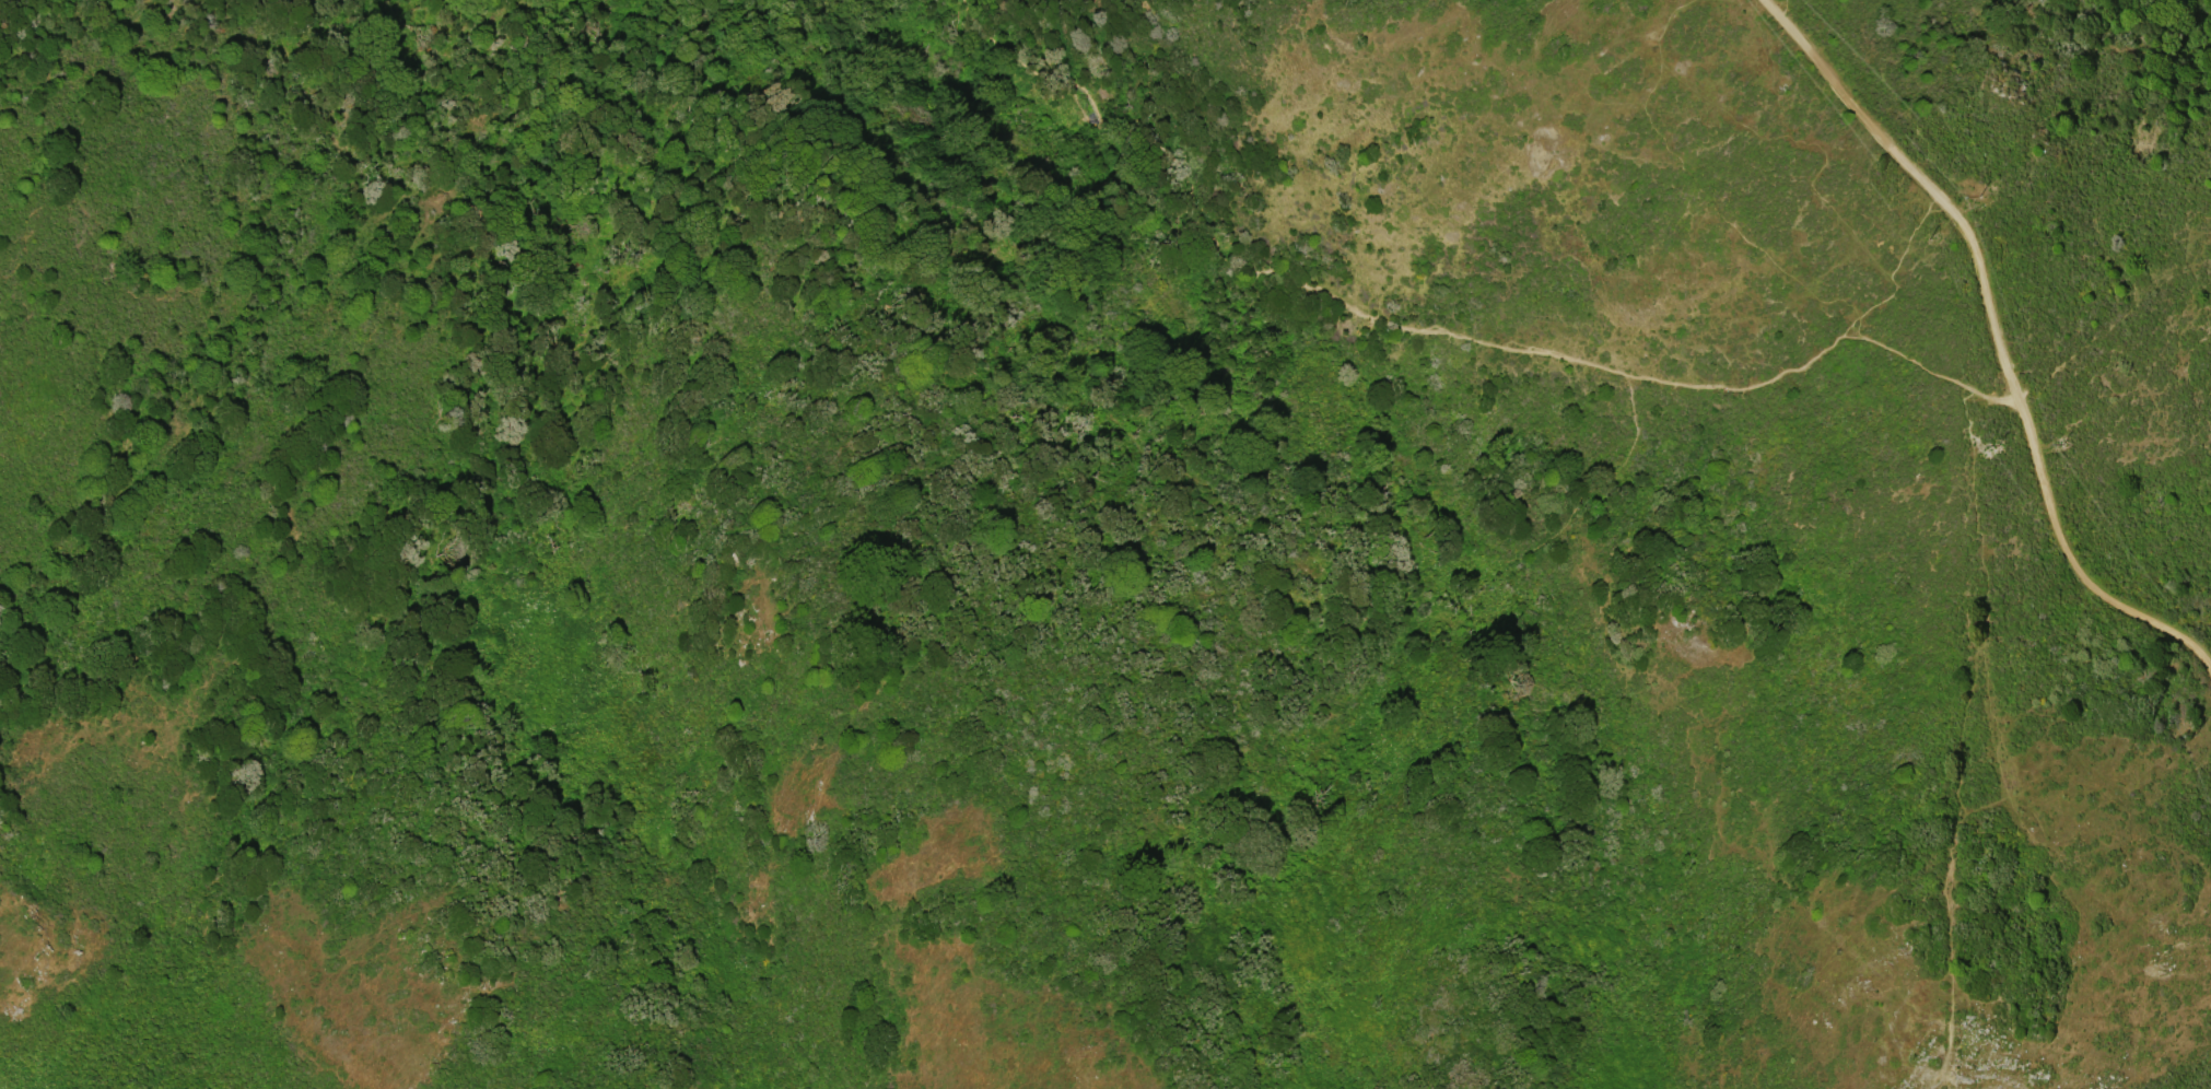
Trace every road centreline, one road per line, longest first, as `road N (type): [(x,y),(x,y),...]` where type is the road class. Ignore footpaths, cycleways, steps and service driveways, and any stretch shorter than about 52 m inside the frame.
road 1 (track): [(1765,0),(1969,232),(2057,540),(2116,605),(2206,663),(2210,676)]

